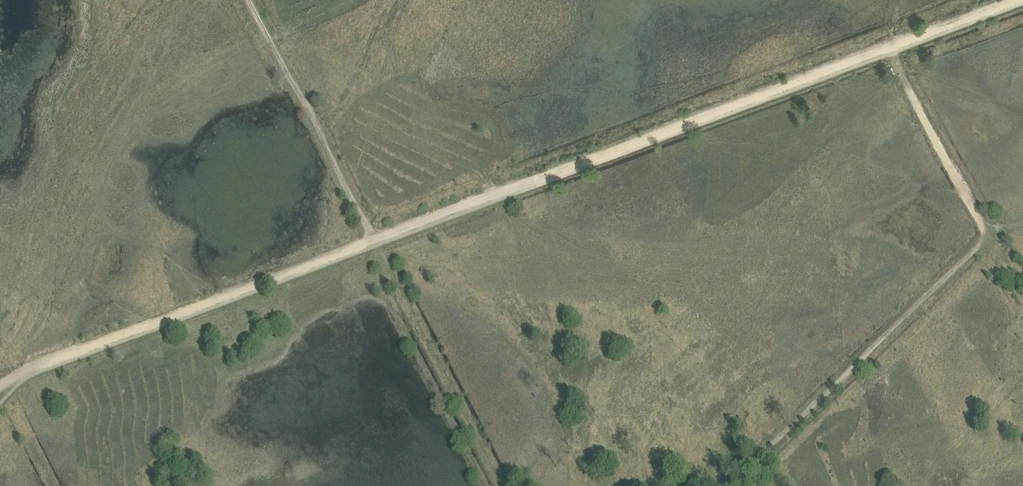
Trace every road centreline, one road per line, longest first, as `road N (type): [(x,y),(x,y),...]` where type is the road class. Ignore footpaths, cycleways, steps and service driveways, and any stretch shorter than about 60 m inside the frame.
road 1 (track): [(888,47),(48,361),(0,387)]
road 2 (track): [(248,0),(375,247)]
road 3 (track): [(1012,0),(888,47)]

